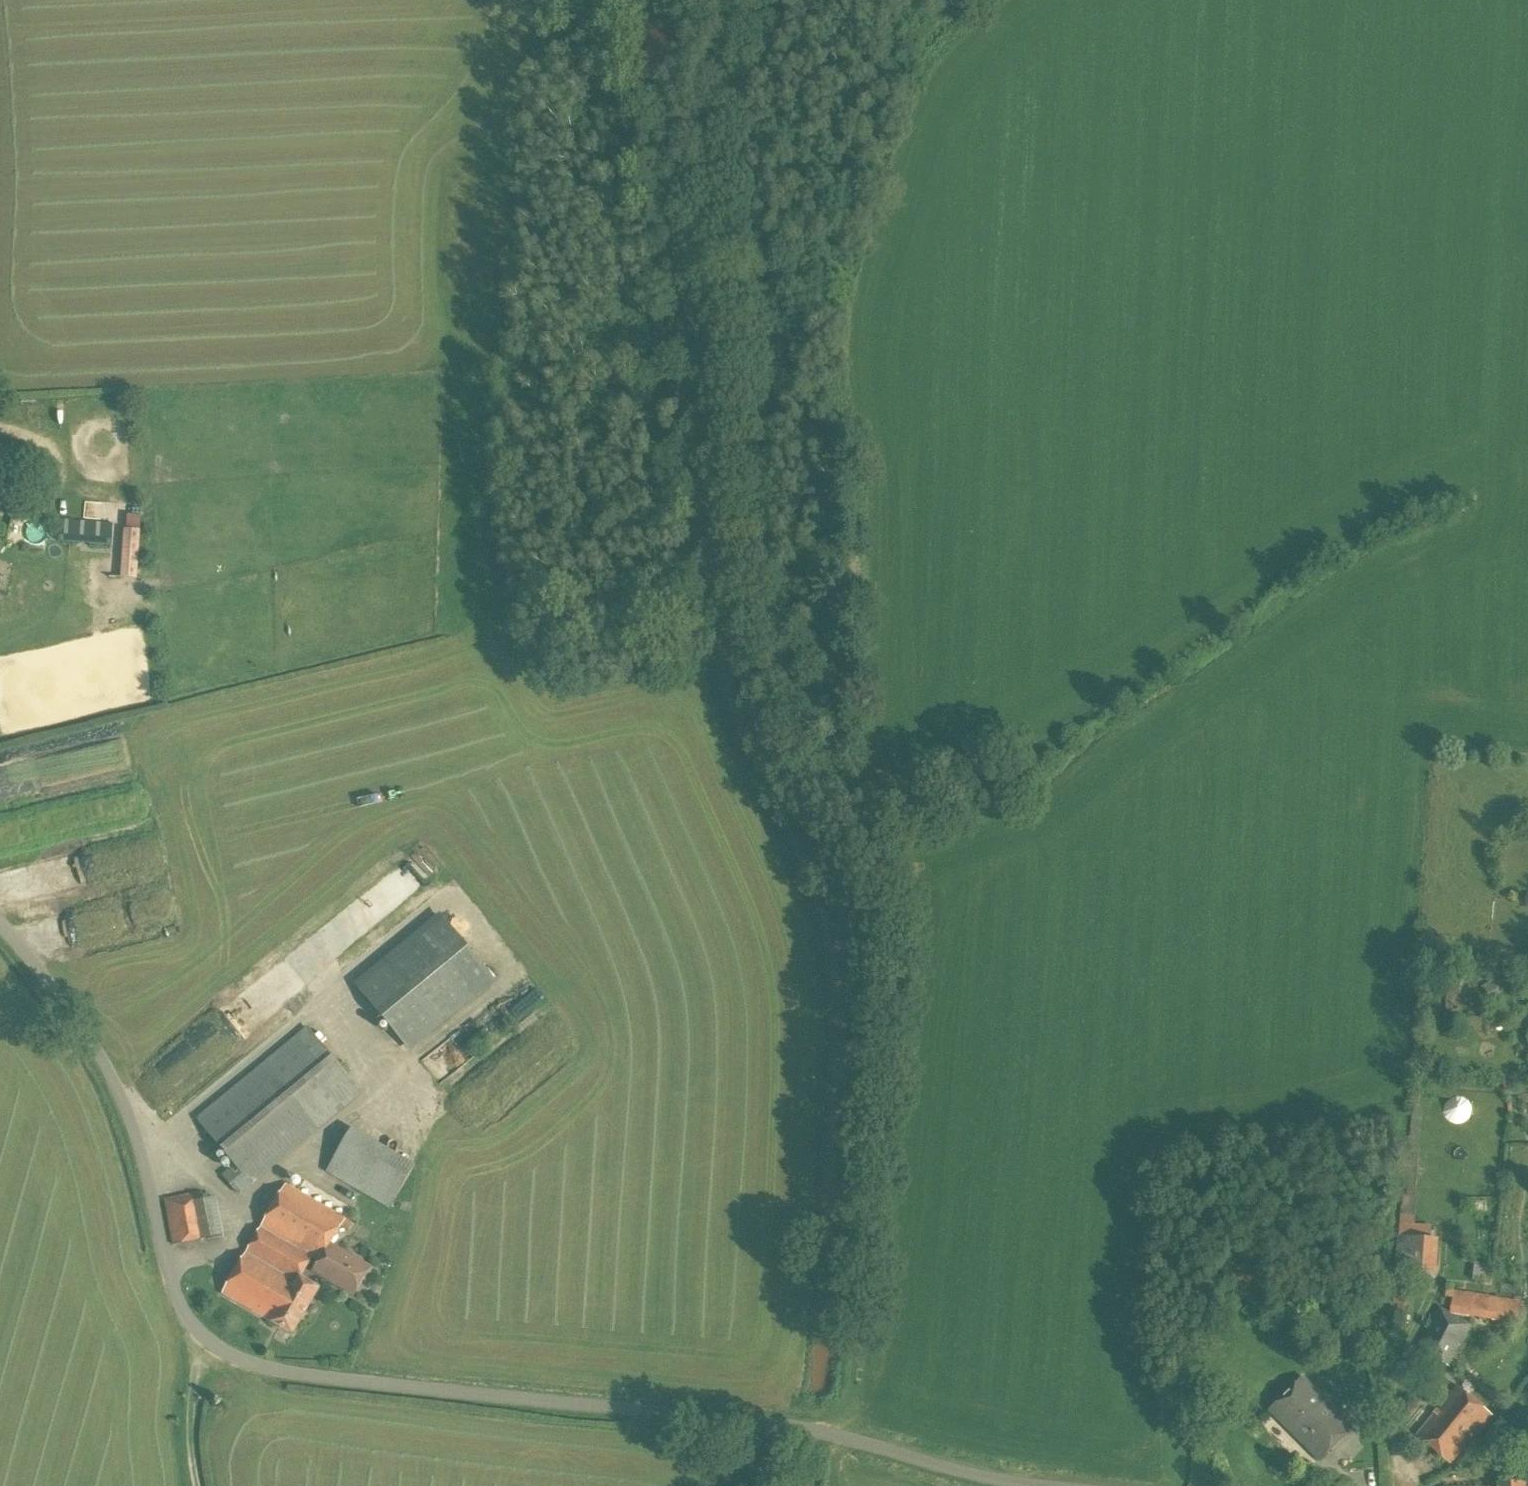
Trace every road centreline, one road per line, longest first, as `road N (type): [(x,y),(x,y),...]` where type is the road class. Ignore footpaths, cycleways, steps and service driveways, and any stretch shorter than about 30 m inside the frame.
road 1 (unclassified): [(1040,1485),(790,1428),(284,1370),(224,1355),(179,1305),(122,1099),(92,1042),(0,923)]

